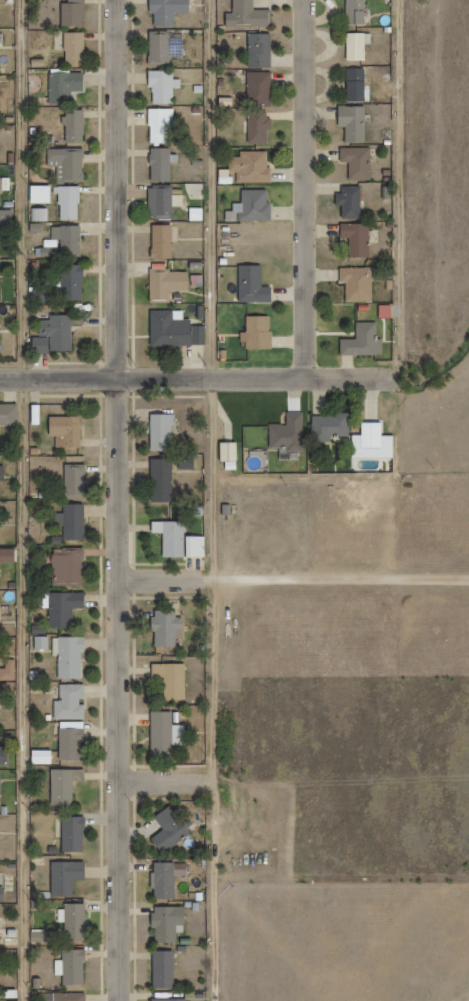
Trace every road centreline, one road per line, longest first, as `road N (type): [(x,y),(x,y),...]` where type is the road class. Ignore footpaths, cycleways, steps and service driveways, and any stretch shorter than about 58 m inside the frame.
road 1 (residential): [(117,1000),(115,0)]
road 2 (residential): [(0,378),(390,377)]
road 3 (residential): [(306,377),(304,0)]
road 4 (residential): [(116,577),(468,576)]

